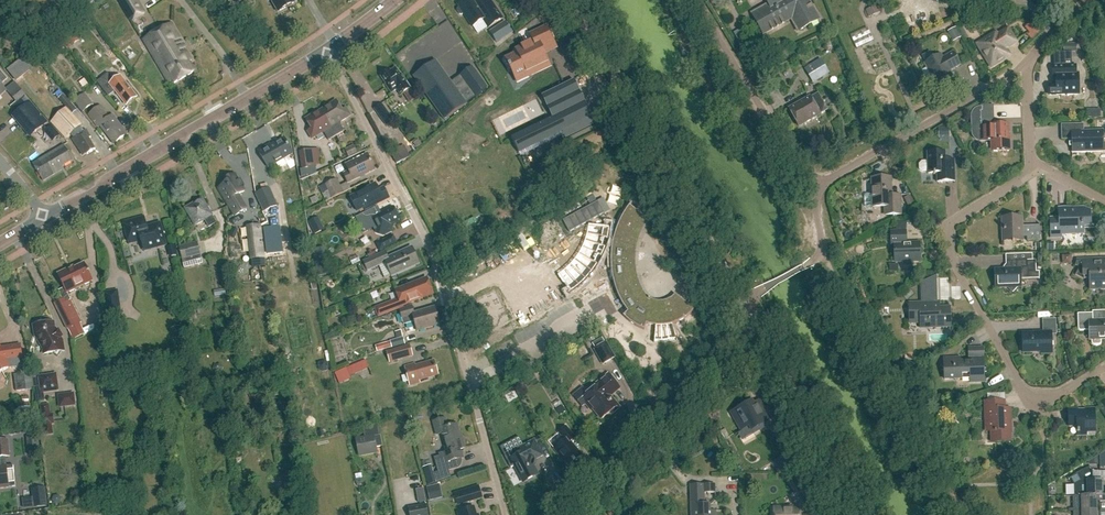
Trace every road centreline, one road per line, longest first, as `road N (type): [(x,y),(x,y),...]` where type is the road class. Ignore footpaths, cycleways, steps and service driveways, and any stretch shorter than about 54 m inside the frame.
road 1 (unclassified): [(561,514),(725,380),(745,347),(751,313),(573,0)]
road 2 (residential): [(506,514),(437,265),(326,51)]
road 3 (residential): [(1104,366),(1043,403),(1025,396),(946,245),(952,225),(1028,171)]
road 4 (tertiary): [(45,218),(326,51)]
road 5 (unclassified): [(816,188),(697,0)]
road 6 (unclassified): [(816,188),(997,86)]

